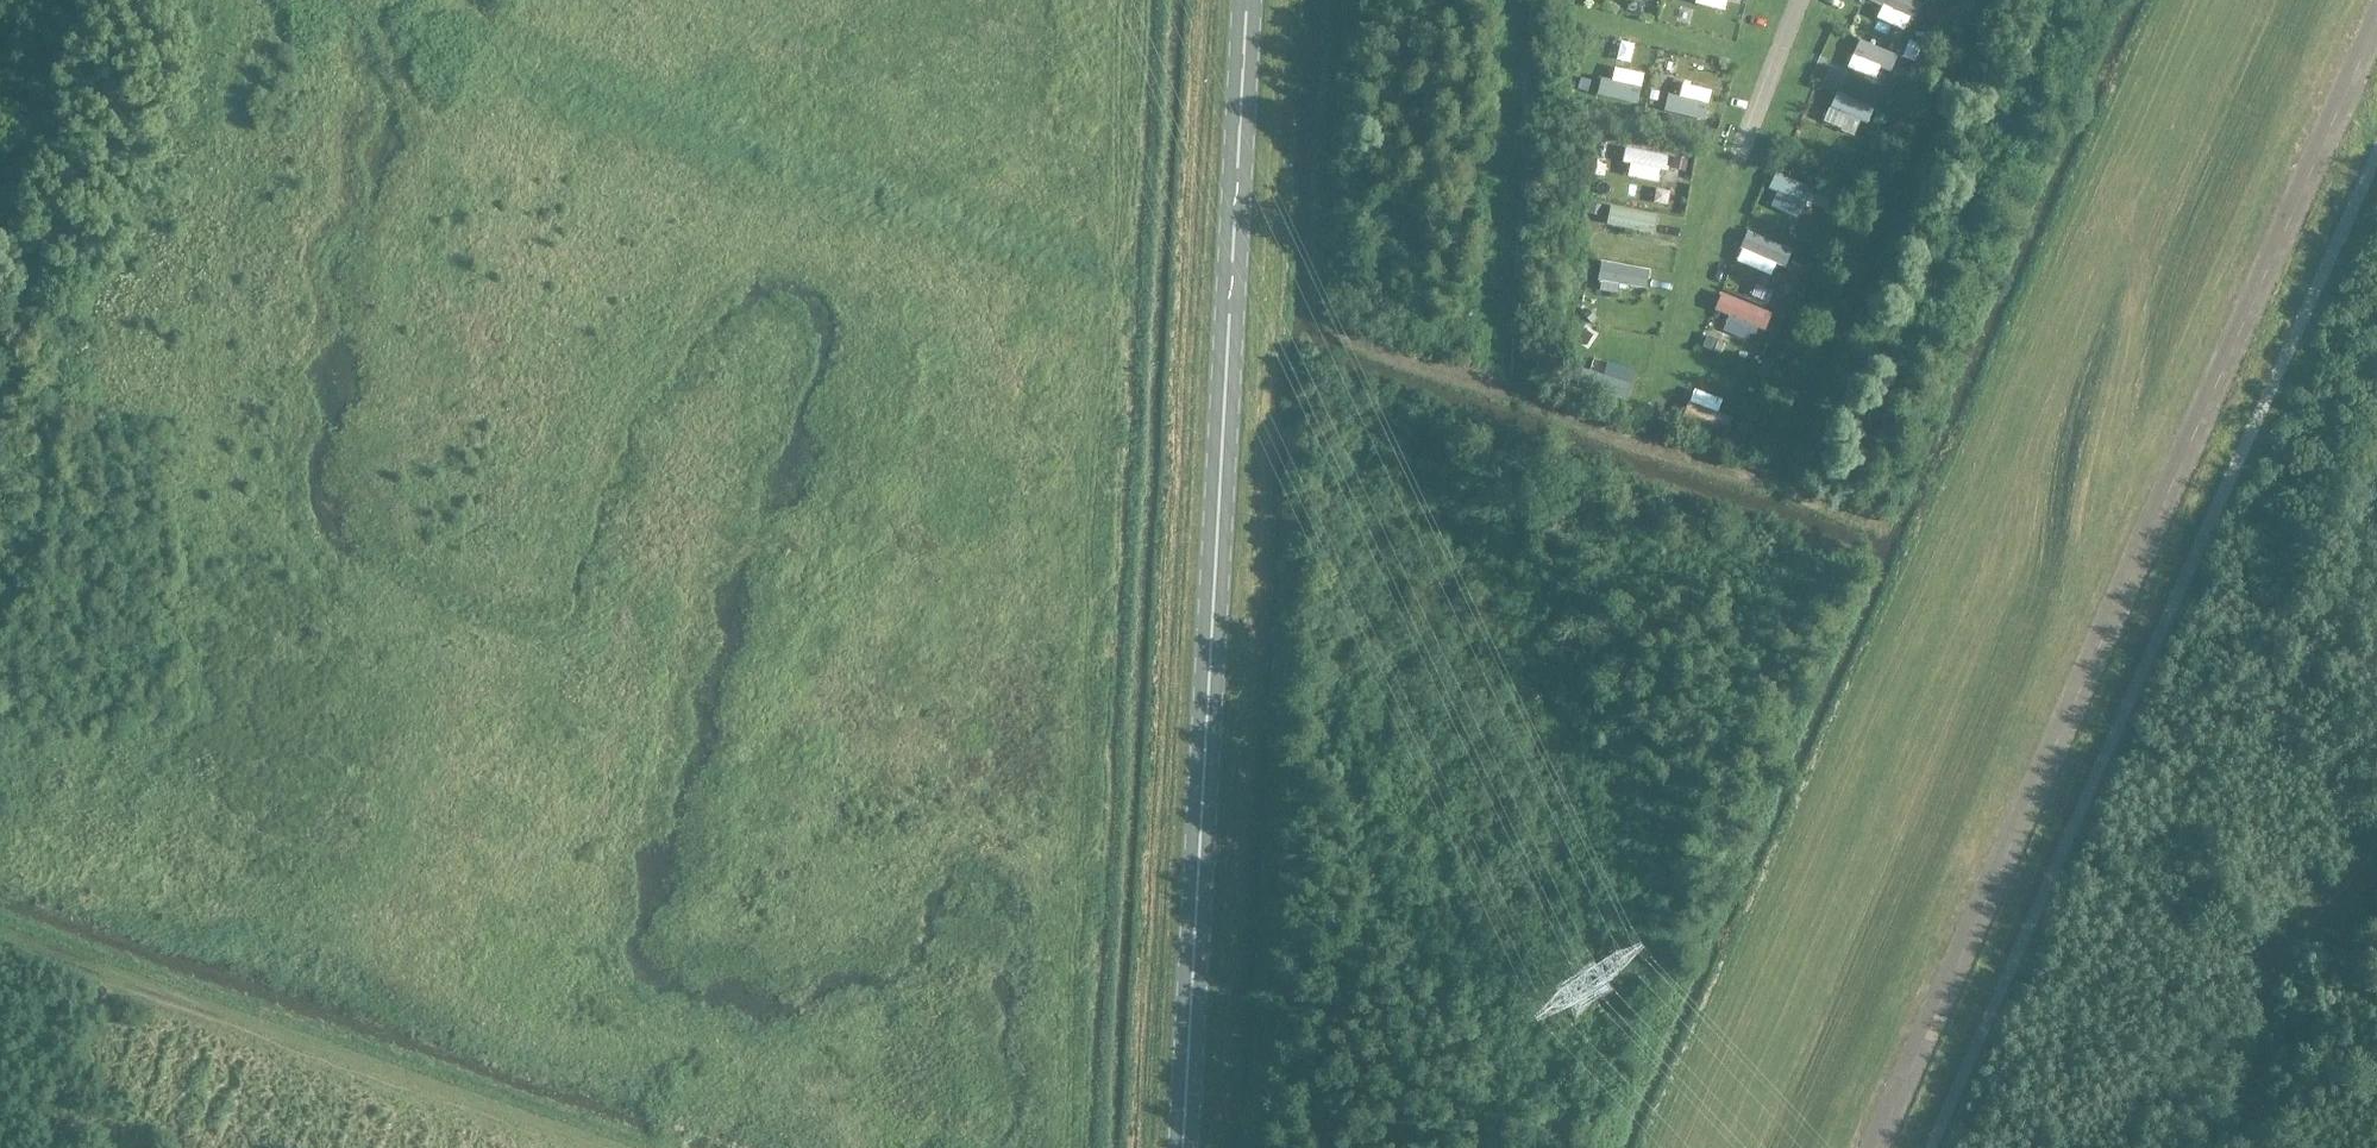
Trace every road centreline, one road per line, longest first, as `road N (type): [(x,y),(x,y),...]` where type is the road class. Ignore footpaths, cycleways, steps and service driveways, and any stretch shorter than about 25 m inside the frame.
road 1 (unclassified): [(1877,1147),(2376,44)]
road 2 (primary): [(1184,1147),(1254,0)]

